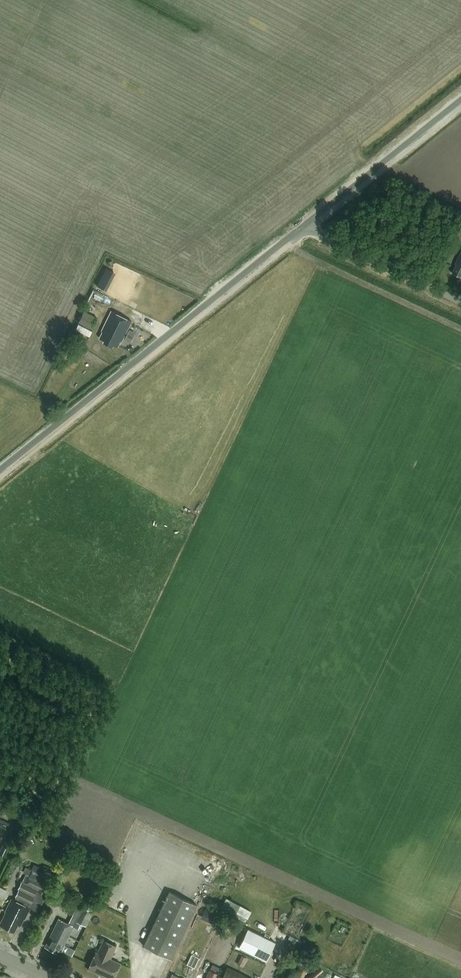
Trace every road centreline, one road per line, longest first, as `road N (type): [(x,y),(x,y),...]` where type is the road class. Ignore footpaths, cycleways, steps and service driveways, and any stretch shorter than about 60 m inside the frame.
road 1 (unclassified): [(0,472),(306,228)]
road 2 (unclassified): [(306,228),(460,99)]
road 3 (unclassified): [(460,305),(306,228)]

